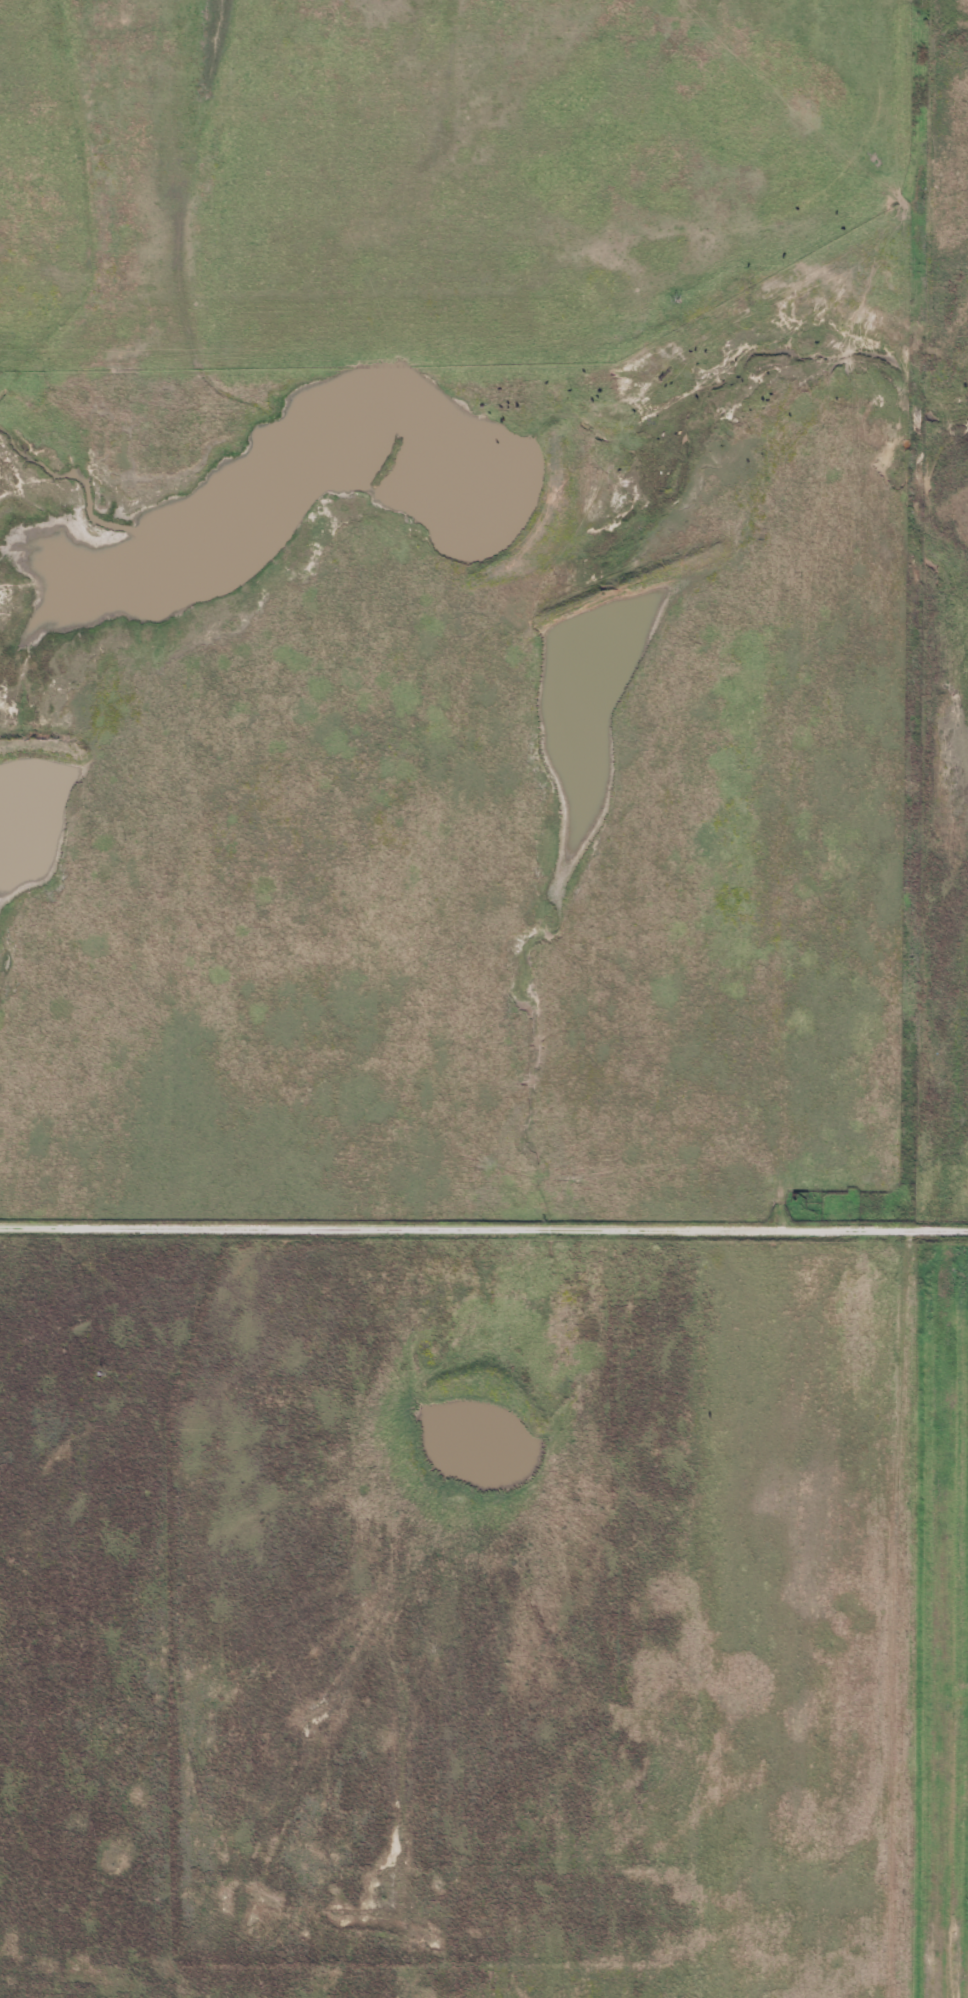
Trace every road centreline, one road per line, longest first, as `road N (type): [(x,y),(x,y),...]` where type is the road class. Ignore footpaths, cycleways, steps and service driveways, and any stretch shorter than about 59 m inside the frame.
road 1 (residential): [(967,1232),(0,1229)]

